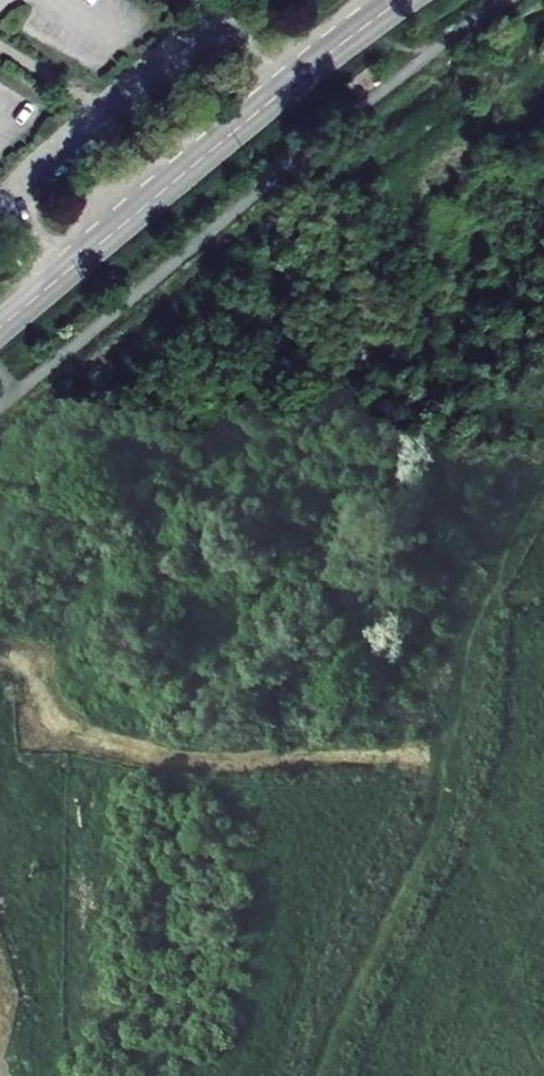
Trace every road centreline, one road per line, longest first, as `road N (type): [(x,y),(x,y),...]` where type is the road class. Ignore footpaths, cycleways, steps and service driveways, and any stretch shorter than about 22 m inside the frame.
road 1 (secondary): [(400,0),(0,327)]

